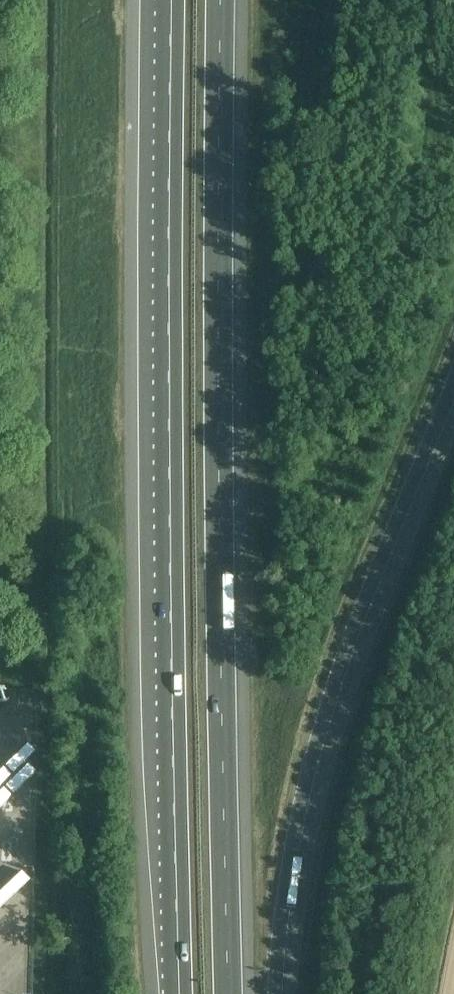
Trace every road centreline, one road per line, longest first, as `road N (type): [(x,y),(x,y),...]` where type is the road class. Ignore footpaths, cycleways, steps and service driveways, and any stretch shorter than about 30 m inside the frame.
road 1 (motorway): [(172,0),(170,520),(179,993)]
road 2 (motorway): [(230,993),(218,0)]
road 3 (motorway): [(275,993),(293,855),(319,746),(453,391)]

